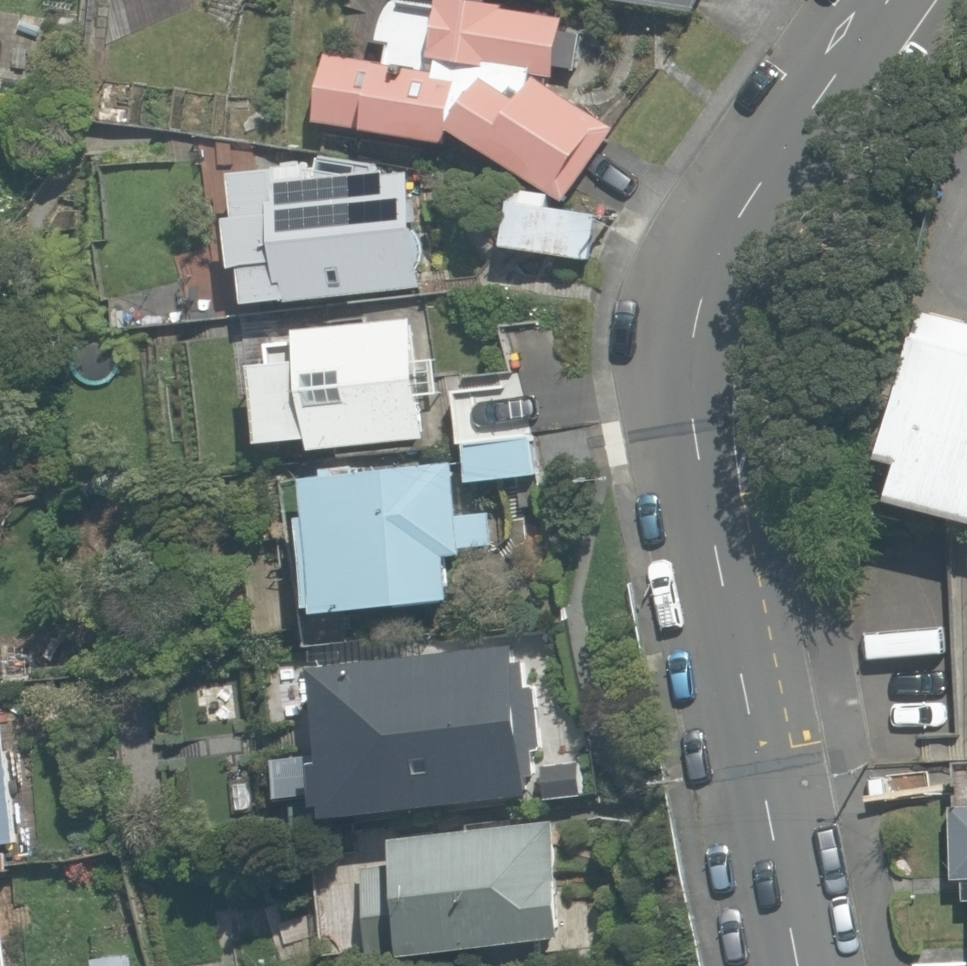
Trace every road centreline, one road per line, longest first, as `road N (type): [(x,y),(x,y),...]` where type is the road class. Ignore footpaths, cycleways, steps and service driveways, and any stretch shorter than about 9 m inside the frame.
road 1 (tertiary): [(797,965),(714,556),(691,379),(707,287),(894,0)]

